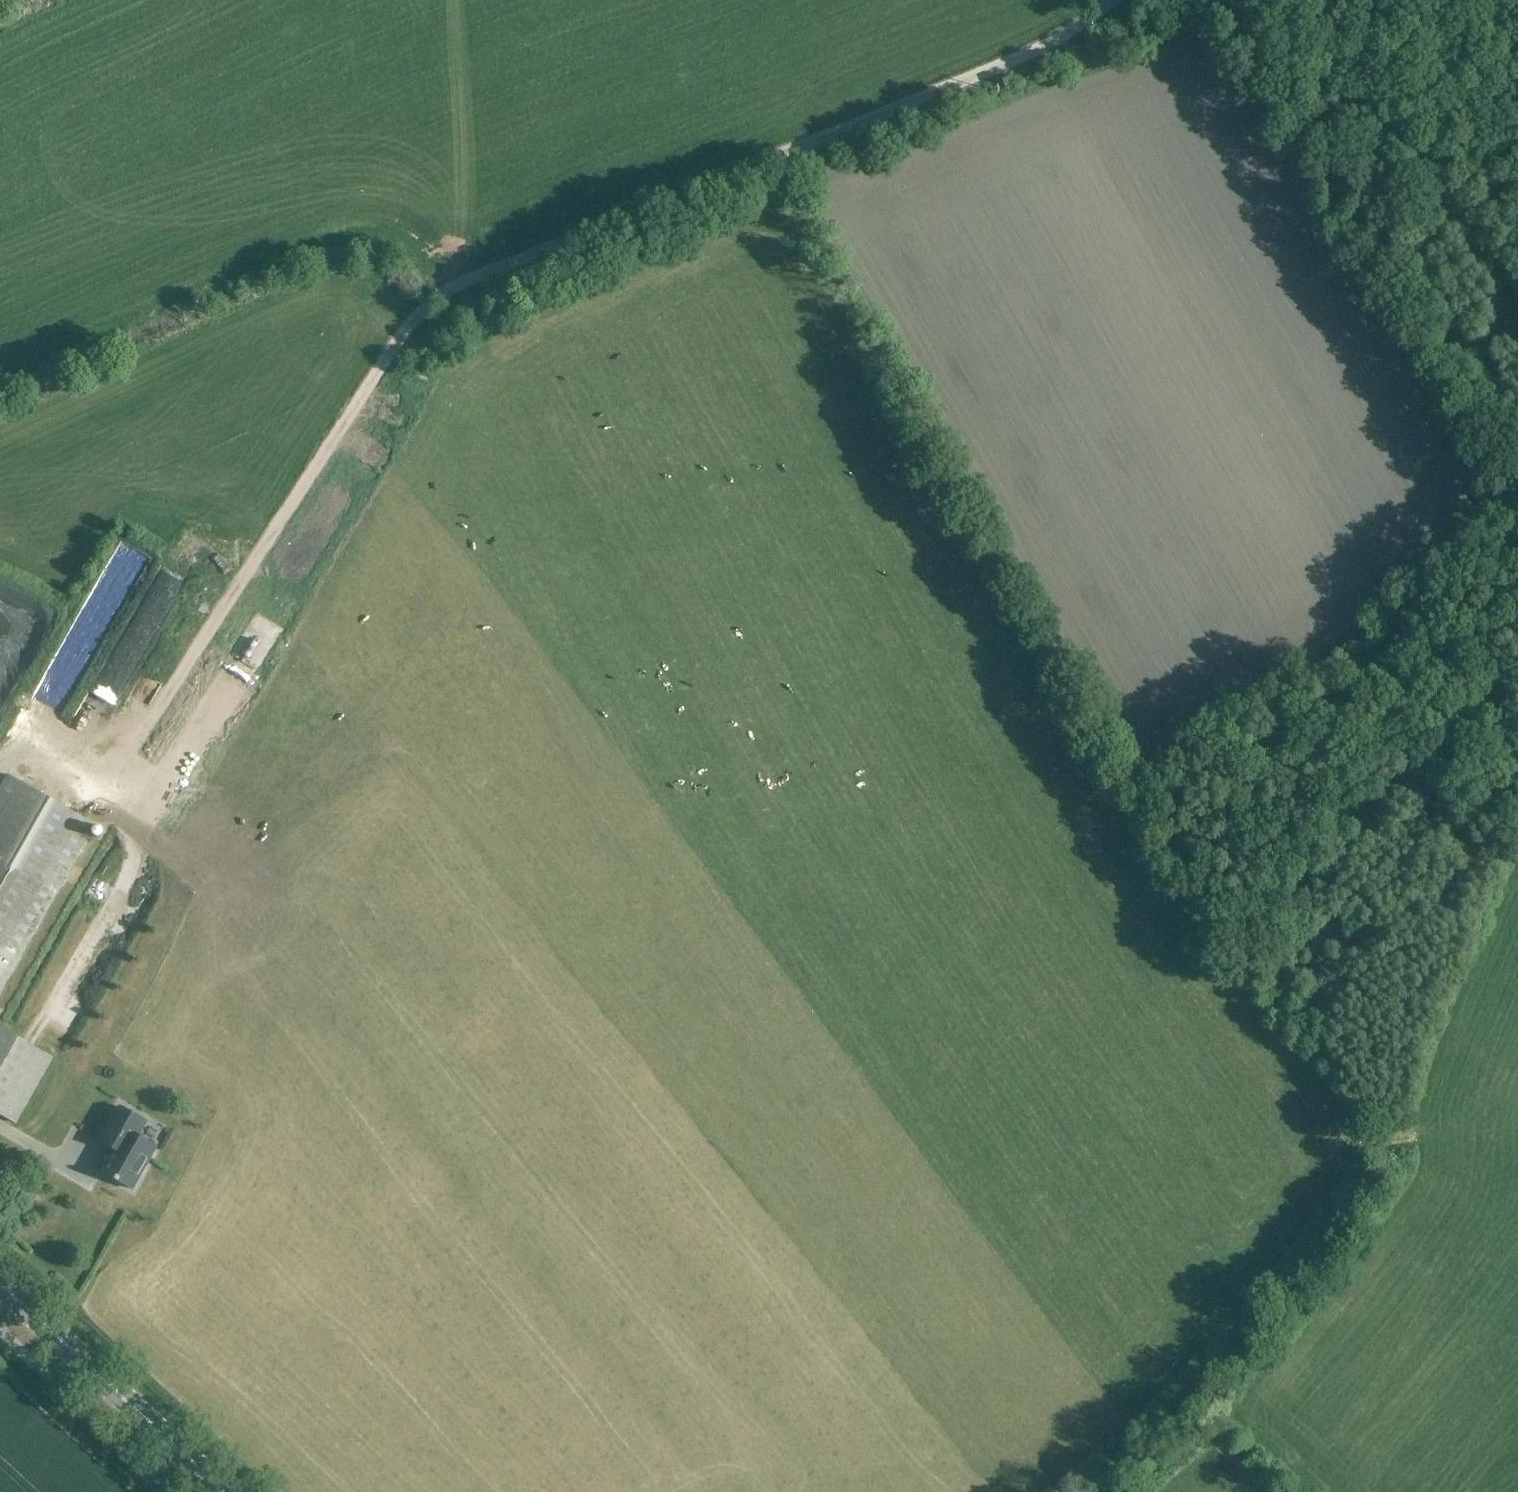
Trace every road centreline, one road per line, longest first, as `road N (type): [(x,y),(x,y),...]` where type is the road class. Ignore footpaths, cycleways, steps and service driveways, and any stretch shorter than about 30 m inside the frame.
road 1 (track): [(1111,0),(1024,54),(435,299),(392,347),(112,780)]
road 2 (secondary): [(223,1491),(0,1284)]

